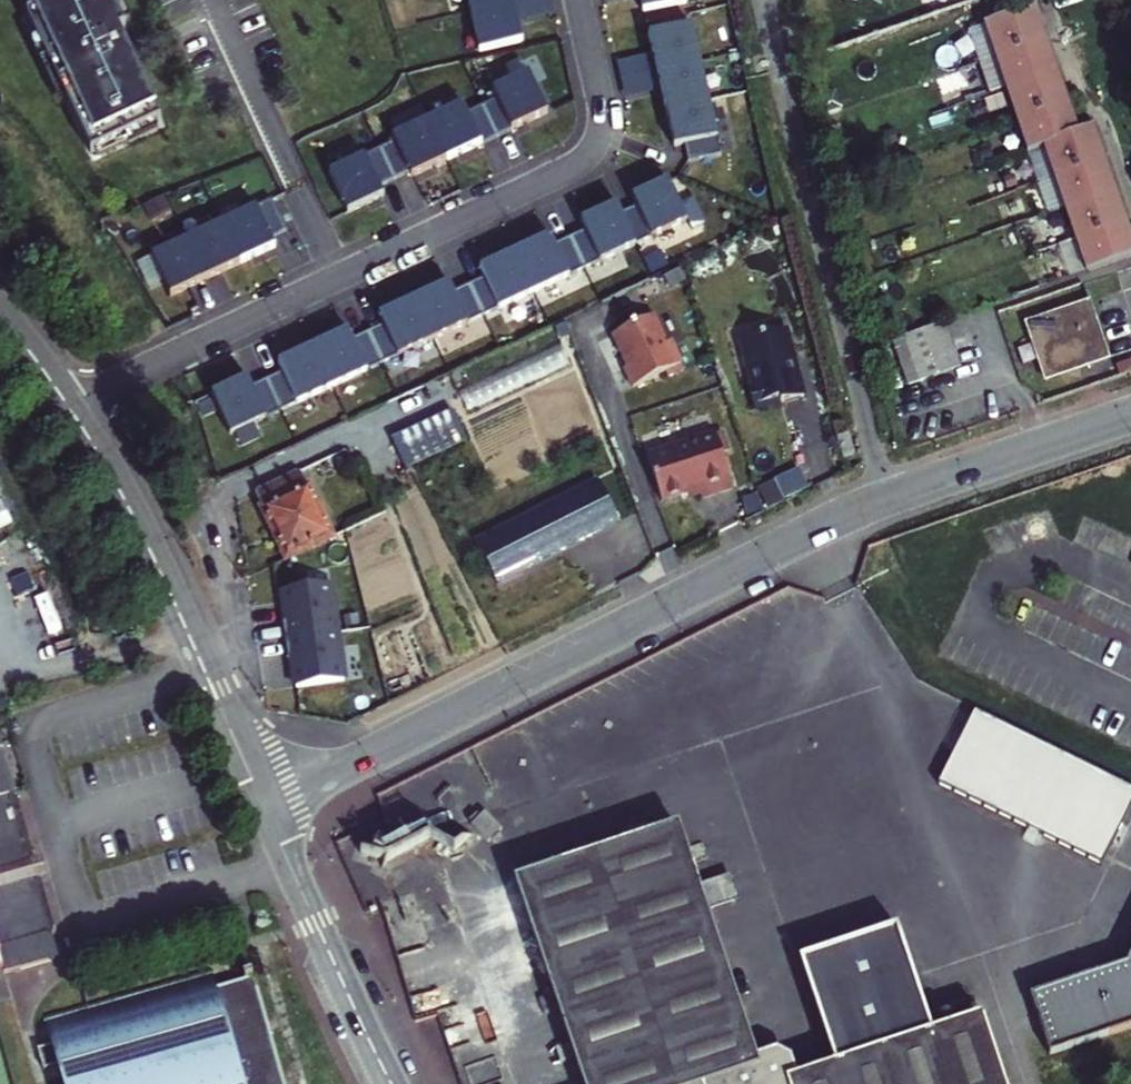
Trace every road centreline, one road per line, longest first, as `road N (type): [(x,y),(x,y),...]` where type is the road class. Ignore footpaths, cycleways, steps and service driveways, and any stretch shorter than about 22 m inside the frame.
road 1 (residential): [(1130,416),(833,521),(263,804)]
road 2 (residential): [(263,804),(112,478),(0,311)]
road 3 (residential): [(390,1083),(263,804)]

